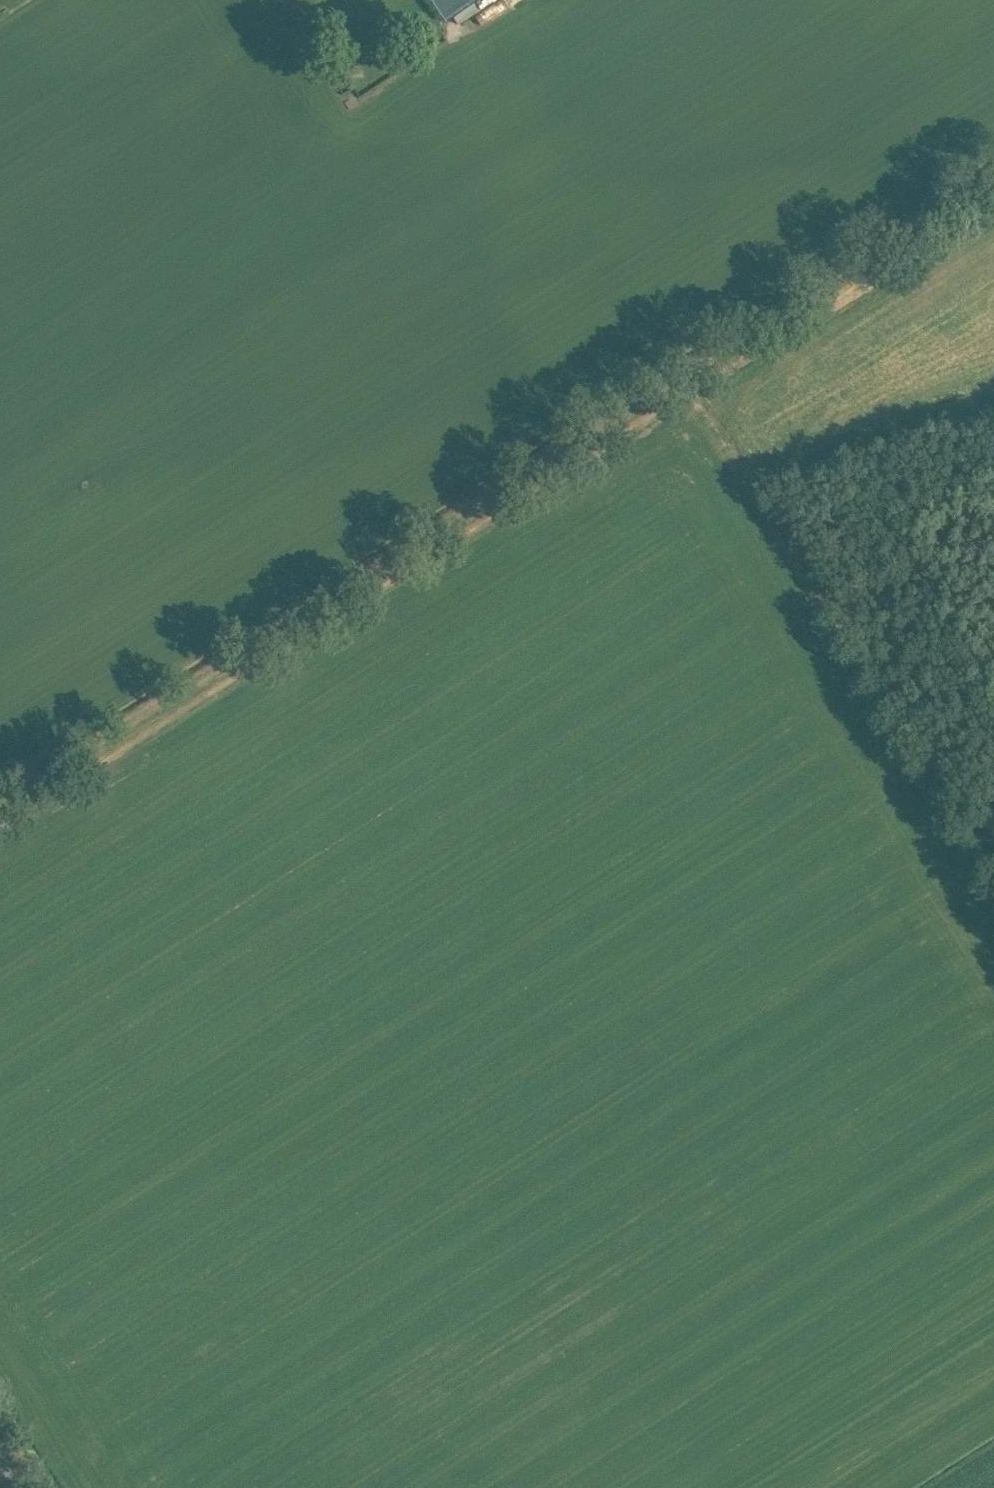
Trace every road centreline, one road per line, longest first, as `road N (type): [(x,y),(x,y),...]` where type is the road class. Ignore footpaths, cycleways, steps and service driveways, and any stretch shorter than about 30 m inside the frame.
road 1 (track): [(993,213),(0,838)]
road 2 (track): [(993,775),(936,762),(694,401)]

